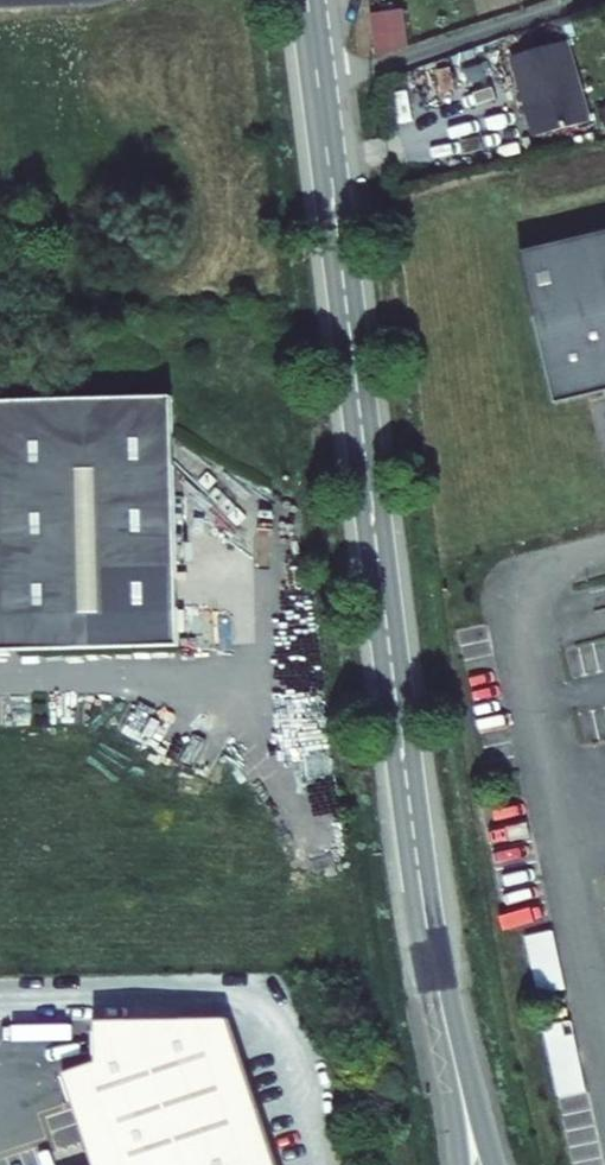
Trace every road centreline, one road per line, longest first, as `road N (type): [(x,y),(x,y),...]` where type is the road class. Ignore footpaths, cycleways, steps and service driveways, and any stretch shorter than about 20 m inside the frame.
road 1 (secondary): [(452,1055),(423,907),(318,79)]
road 2 (residential): [(583,0),(408,59),(318,79)]

